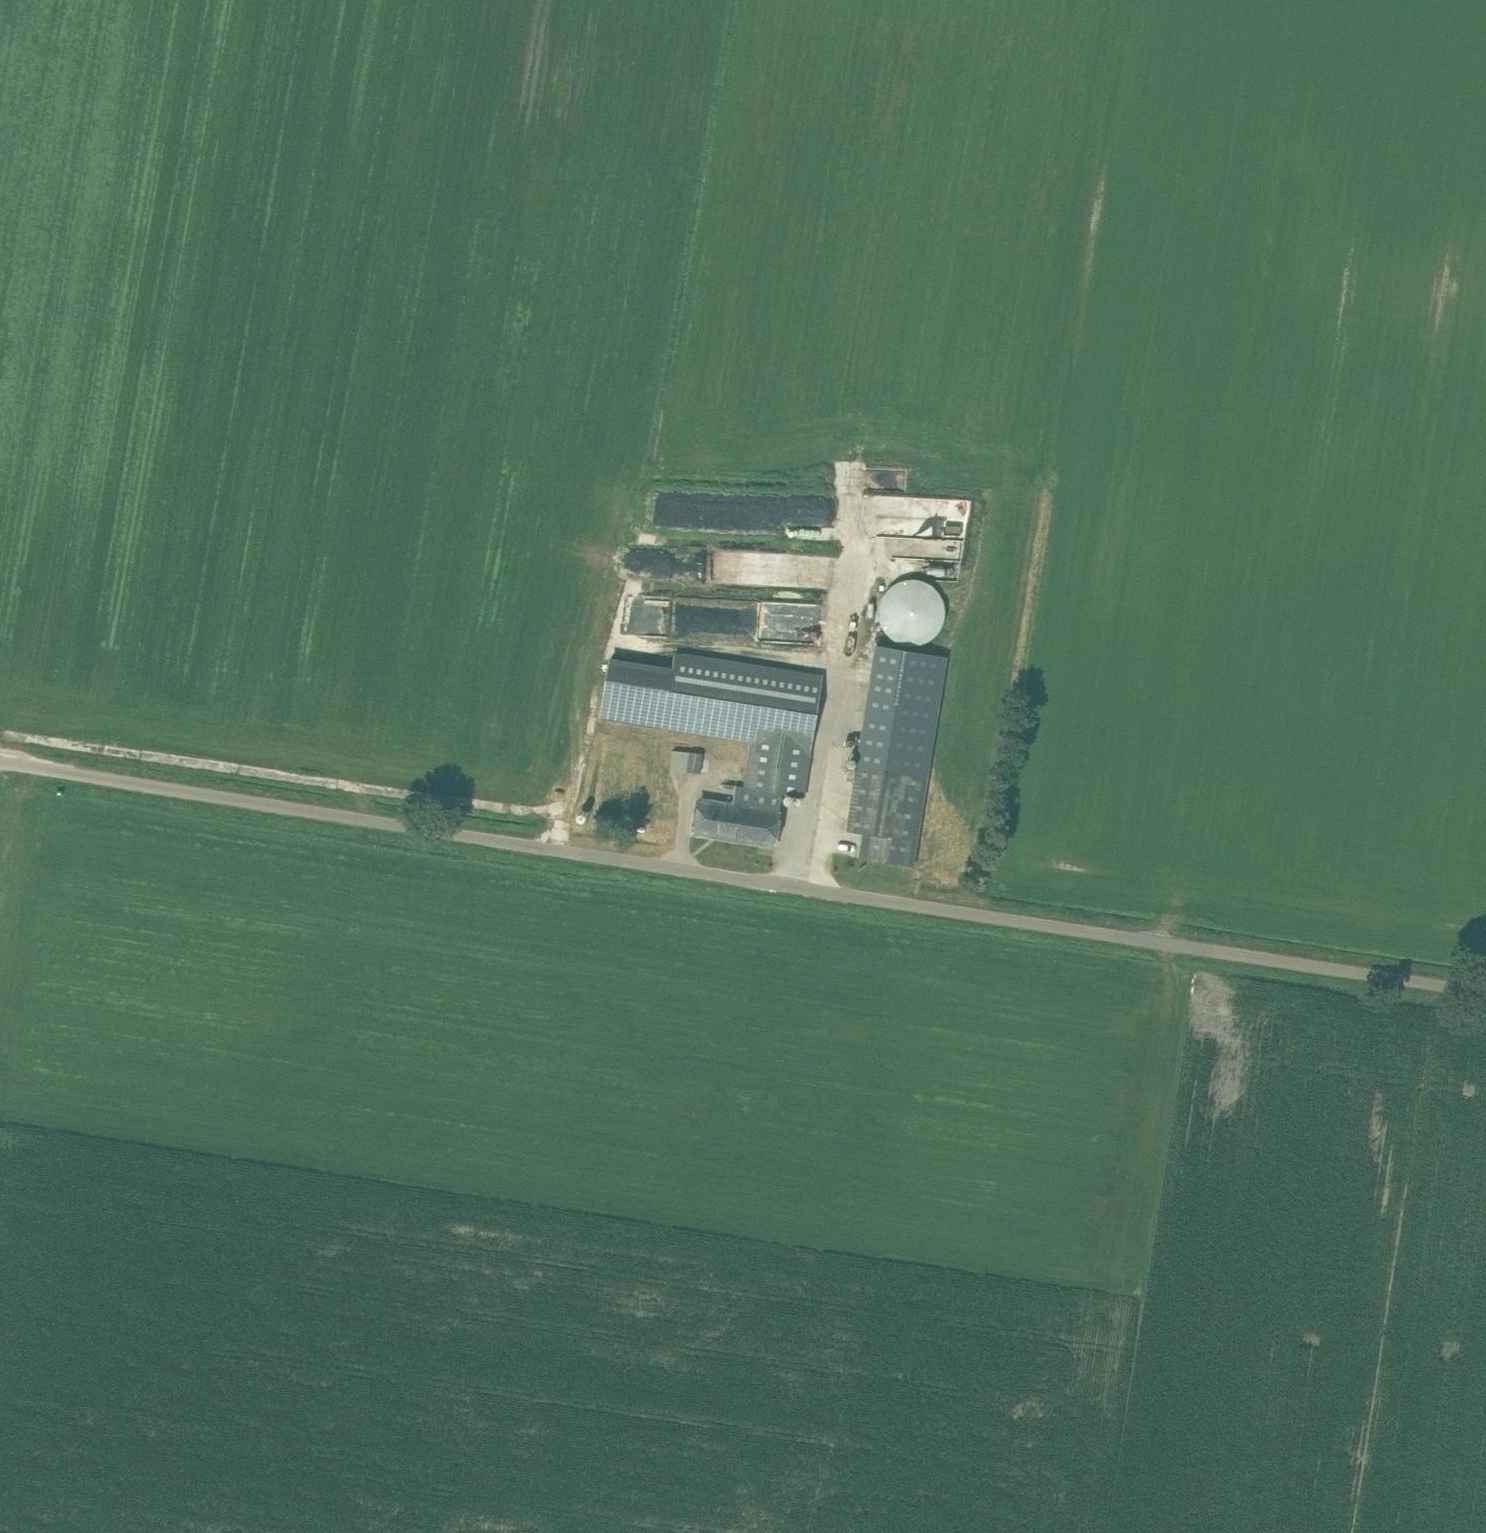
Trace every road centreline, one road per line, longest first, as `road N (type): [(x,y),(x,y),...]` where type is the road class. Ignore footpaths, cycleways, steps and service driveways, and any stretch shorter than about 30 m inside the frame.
road 1 (unclassified): [(0,761),(1485,990)]

